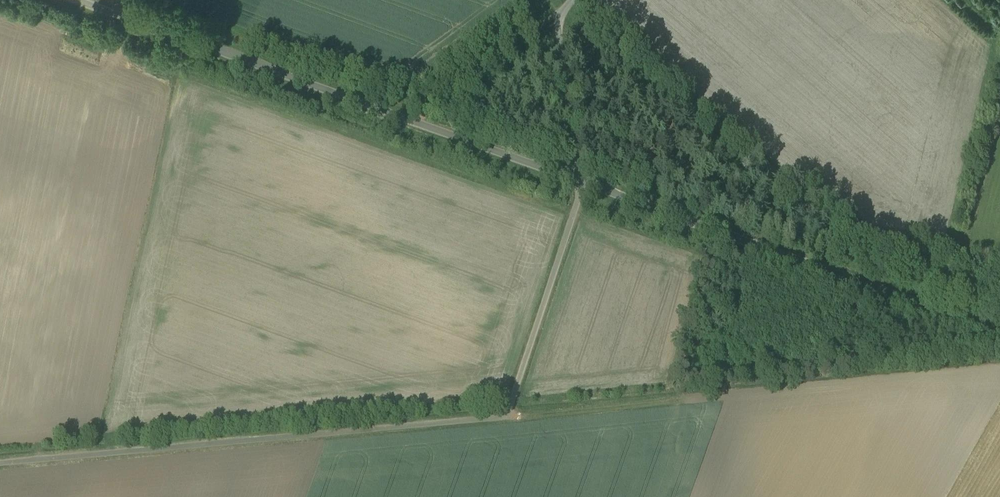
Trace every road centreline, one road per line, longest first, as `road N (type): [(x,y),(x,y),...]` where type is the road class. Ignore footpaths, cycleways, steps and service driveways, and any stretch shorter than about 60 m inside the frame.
road 1 (track): [(0,465),(496,419),(515,398),(586,185)]
road 2 (unclassified): [(579,182),(77,0)]
road 3 (unclassified): [(999,336),(579,182)]
road 4 (unclassified): [(578,0),(560,41),(579,182)]

